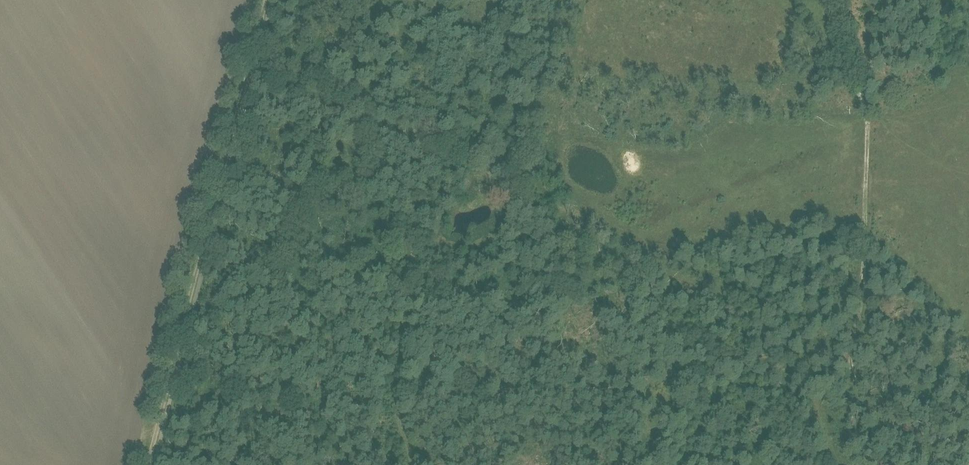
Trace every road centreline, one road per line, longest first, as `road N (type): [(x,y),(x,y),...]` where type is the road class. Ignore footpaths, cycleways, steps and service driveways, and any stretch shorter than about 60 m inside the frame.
road 1 (track): [(856,364),(667,371),(625,384),(397,400),(416,464)]
road 2 (track): [(147,464),(263,0)]
road 3 (track): [(856,364),(877,132),(833,0)]
road 4 (track): [(968,437),(933,442),(899,428),(855,378),(856,364)]

